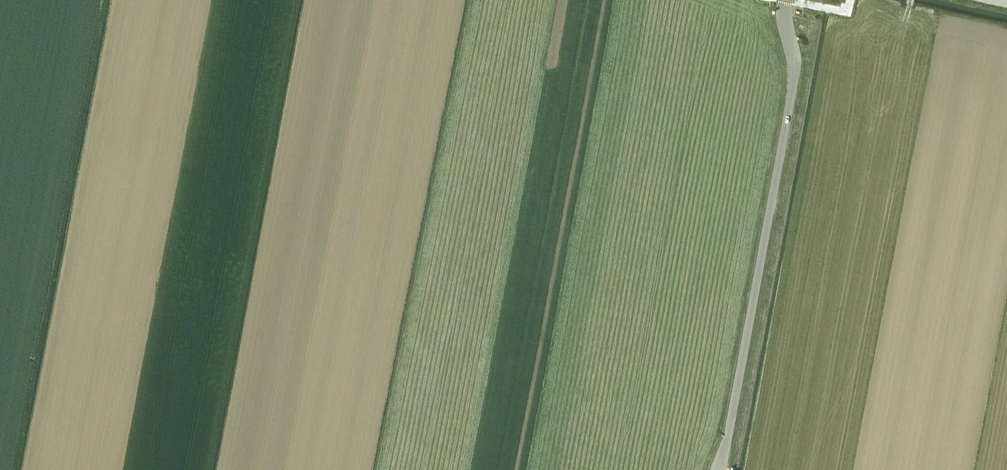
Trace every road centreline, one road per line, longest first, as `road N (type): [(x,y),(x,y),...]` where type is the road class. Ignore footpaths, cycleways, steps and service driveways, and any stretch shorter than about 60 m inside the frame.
road 1 (unclassified): [(785,0),(794,90),(723,469)]

